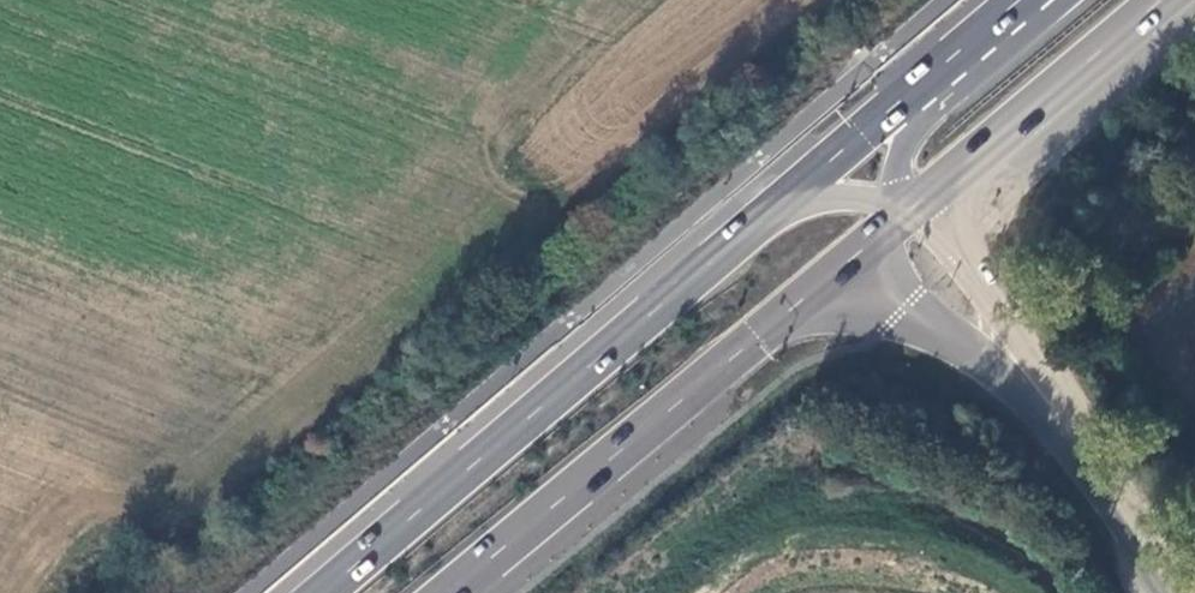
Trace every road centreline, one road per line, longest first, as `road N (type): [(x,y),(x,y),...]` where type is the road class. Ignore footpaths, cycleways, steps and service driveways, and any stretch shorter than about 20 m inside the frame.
road 1 (primary): [(784,198),(331,592)]
road 2 (primary): [(456,592),(901,221)]
road 3 (tertiary): [(1170,592),(1064,424),(1005,349),(929,283),(901,221)]
road 4 (primary): [(901,221),(1163,0)]
road 5 (primary): [(919,86),(784,198)]
road 6 (tertiary): [(919,86),(897,181),(901,221)]
road 7 (primary): [(1019,0),(919,86)]
road 8 (tertiary): [(901,221),(865,198),(784,198)]

